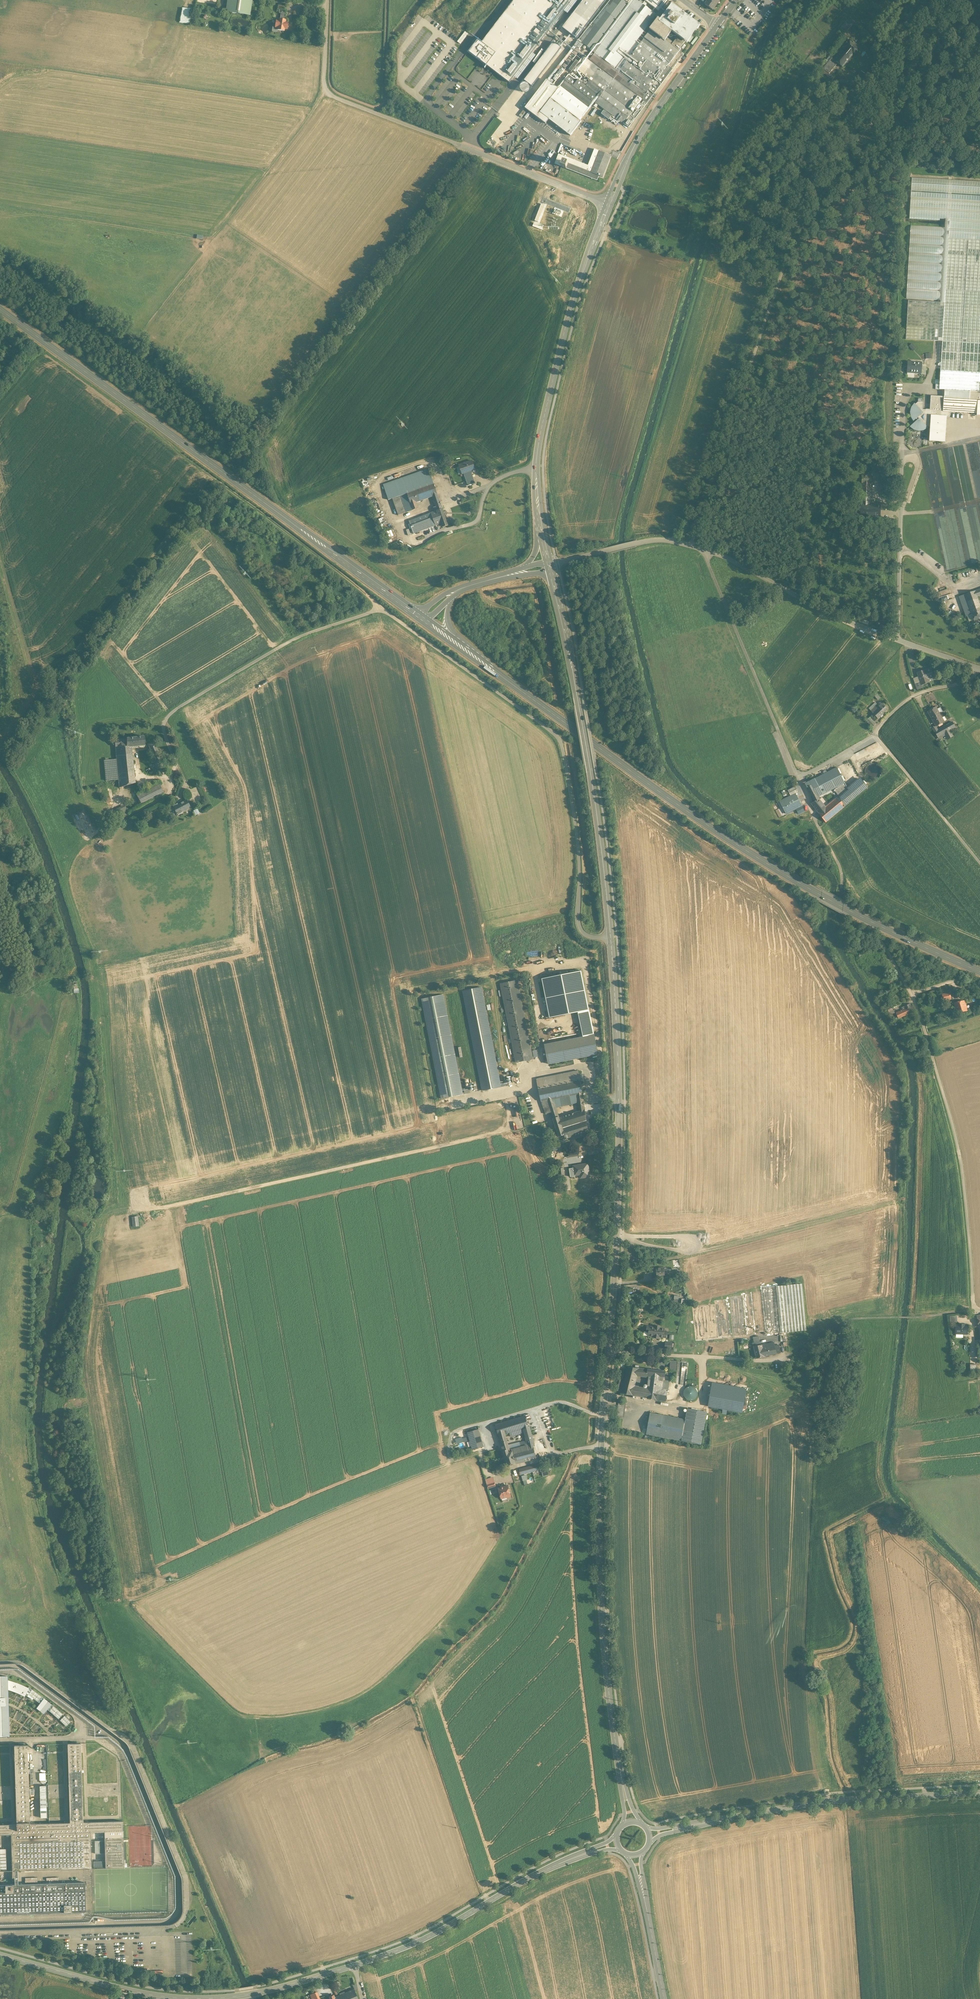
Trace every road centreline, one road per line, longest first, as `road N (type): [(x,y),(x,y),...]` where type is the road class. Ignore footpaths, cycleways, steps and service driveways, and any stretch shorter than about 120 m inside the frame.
road 1 (track): [(603,1416),(559,1405),(462,1432),(447,1464),(122,1603),(82,1361),(97,1258),(92,1244),(114,1197),(119,1157),(102,999),(66,888),(69,864),(98,831),(173,788),(176,768),(162,725),(173,710),(293,640),(380,607),(556,735),(577,840),(579,924),(590,937),(611,937)]
road 2 (tertiary): [(630,1822),(601,1589),(619,1110),(611,937),(591,773)]
road 3 (tertiary): [(615,1841),(397,1951),(241,1995),(185,1998),(121,1988),(0,1956)]
road 4 (track): [(617,1235),(634,1237),(638,1262),(678,1260),(903,1200),(908,1086),(828,937),(824,912)]
road 5 (primary): [(455,642),(747,850),(979,970)]
road 6 (unclassified): [(798,777),(842,871),(840,919),(883,941),(919,1011),(961,1158),(976,1311)]
road 7 (track): [(5,756),(6,741),(43,690),(42,671),(72,654),(210,477),(380,607)]
road 8 (primary): [(0,310),(417,614)]
road 9 (track): [(902,91),(802,215),(691,546)]
road 10 (unclassified): [(327,0),(324,79),(333,95),(610,205)]
road 11 (tertiary): [(649,1834),(811,1804),(979,1793)]
road 12 (tertiary): [(540,519),(539,439),(568,320),(610,205)]
road 13 (unclassified): [(979,438),(902,460),(898,641)]
road 14 (unclassified): [(704,550),(798,777)]
road 15 (track): [(387,0),(384,95),(373,106),(330,84),(332,0)]
road 16 (tertiary): [(736,0),(652,116),(610,205)]
road 17 (track): [(0,1214),(12,1201),(63,1006)]
road 18 (unclassified): [(704,550),(898,641)]
road 19 (unclassified): [(877,733),(979,863)]
road 20 (unclassified): [(552,566),(657,540),(704,550)]
road 21 (tertiary): [(636,1855),(665,1998)]
road 22 (tertiary): [(577,697),(552,566)]
road 23 (unclassified): [(877,733),(919,694),(966,684),(979,670)]

